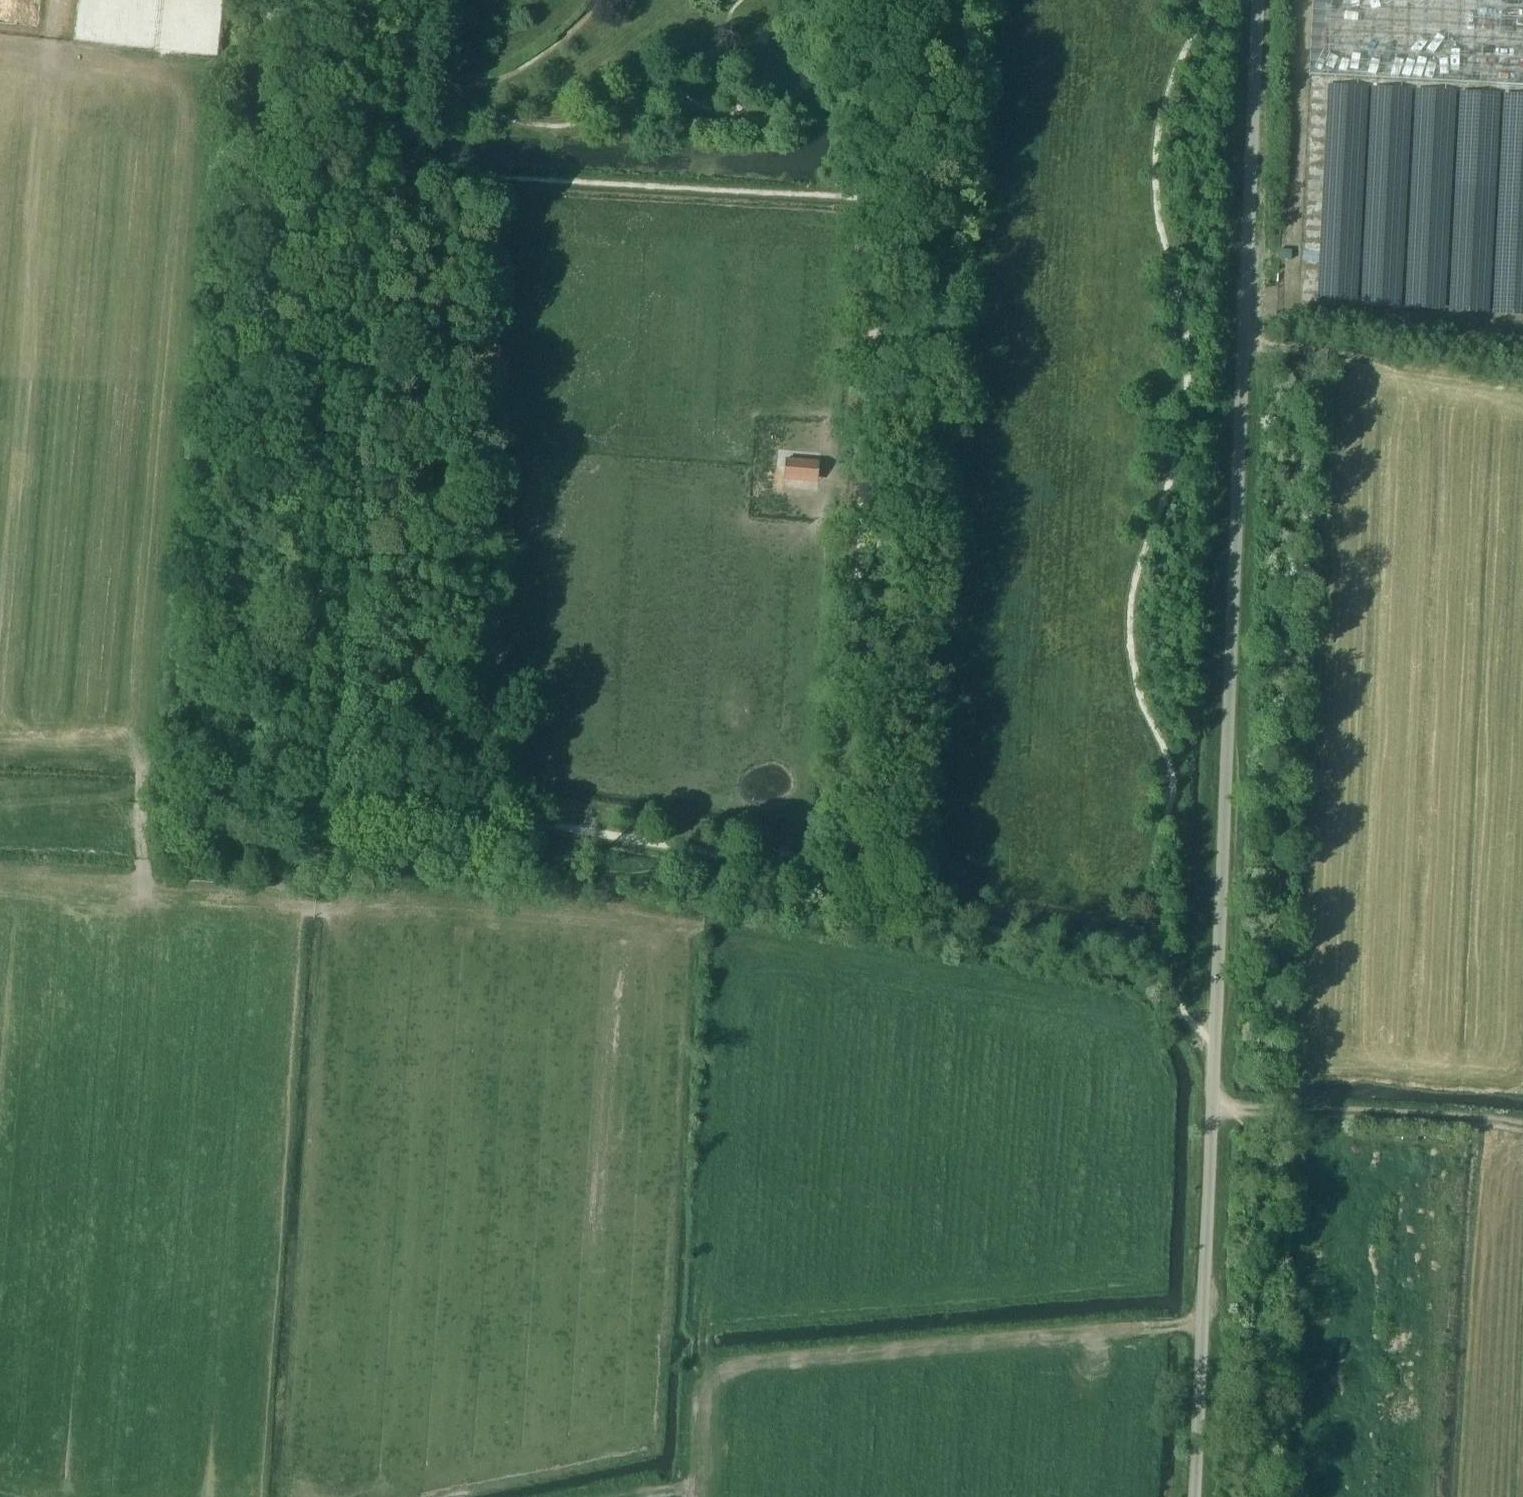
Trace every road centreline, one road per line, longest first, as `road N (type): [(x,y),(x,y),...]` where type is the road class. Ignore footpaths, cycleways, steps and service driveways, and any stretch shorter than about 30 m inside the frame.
road 1 (unclassified): [(1193,1496),(1258,0)]
road 2 (track): [(1522,1126),(1212,1103)]

